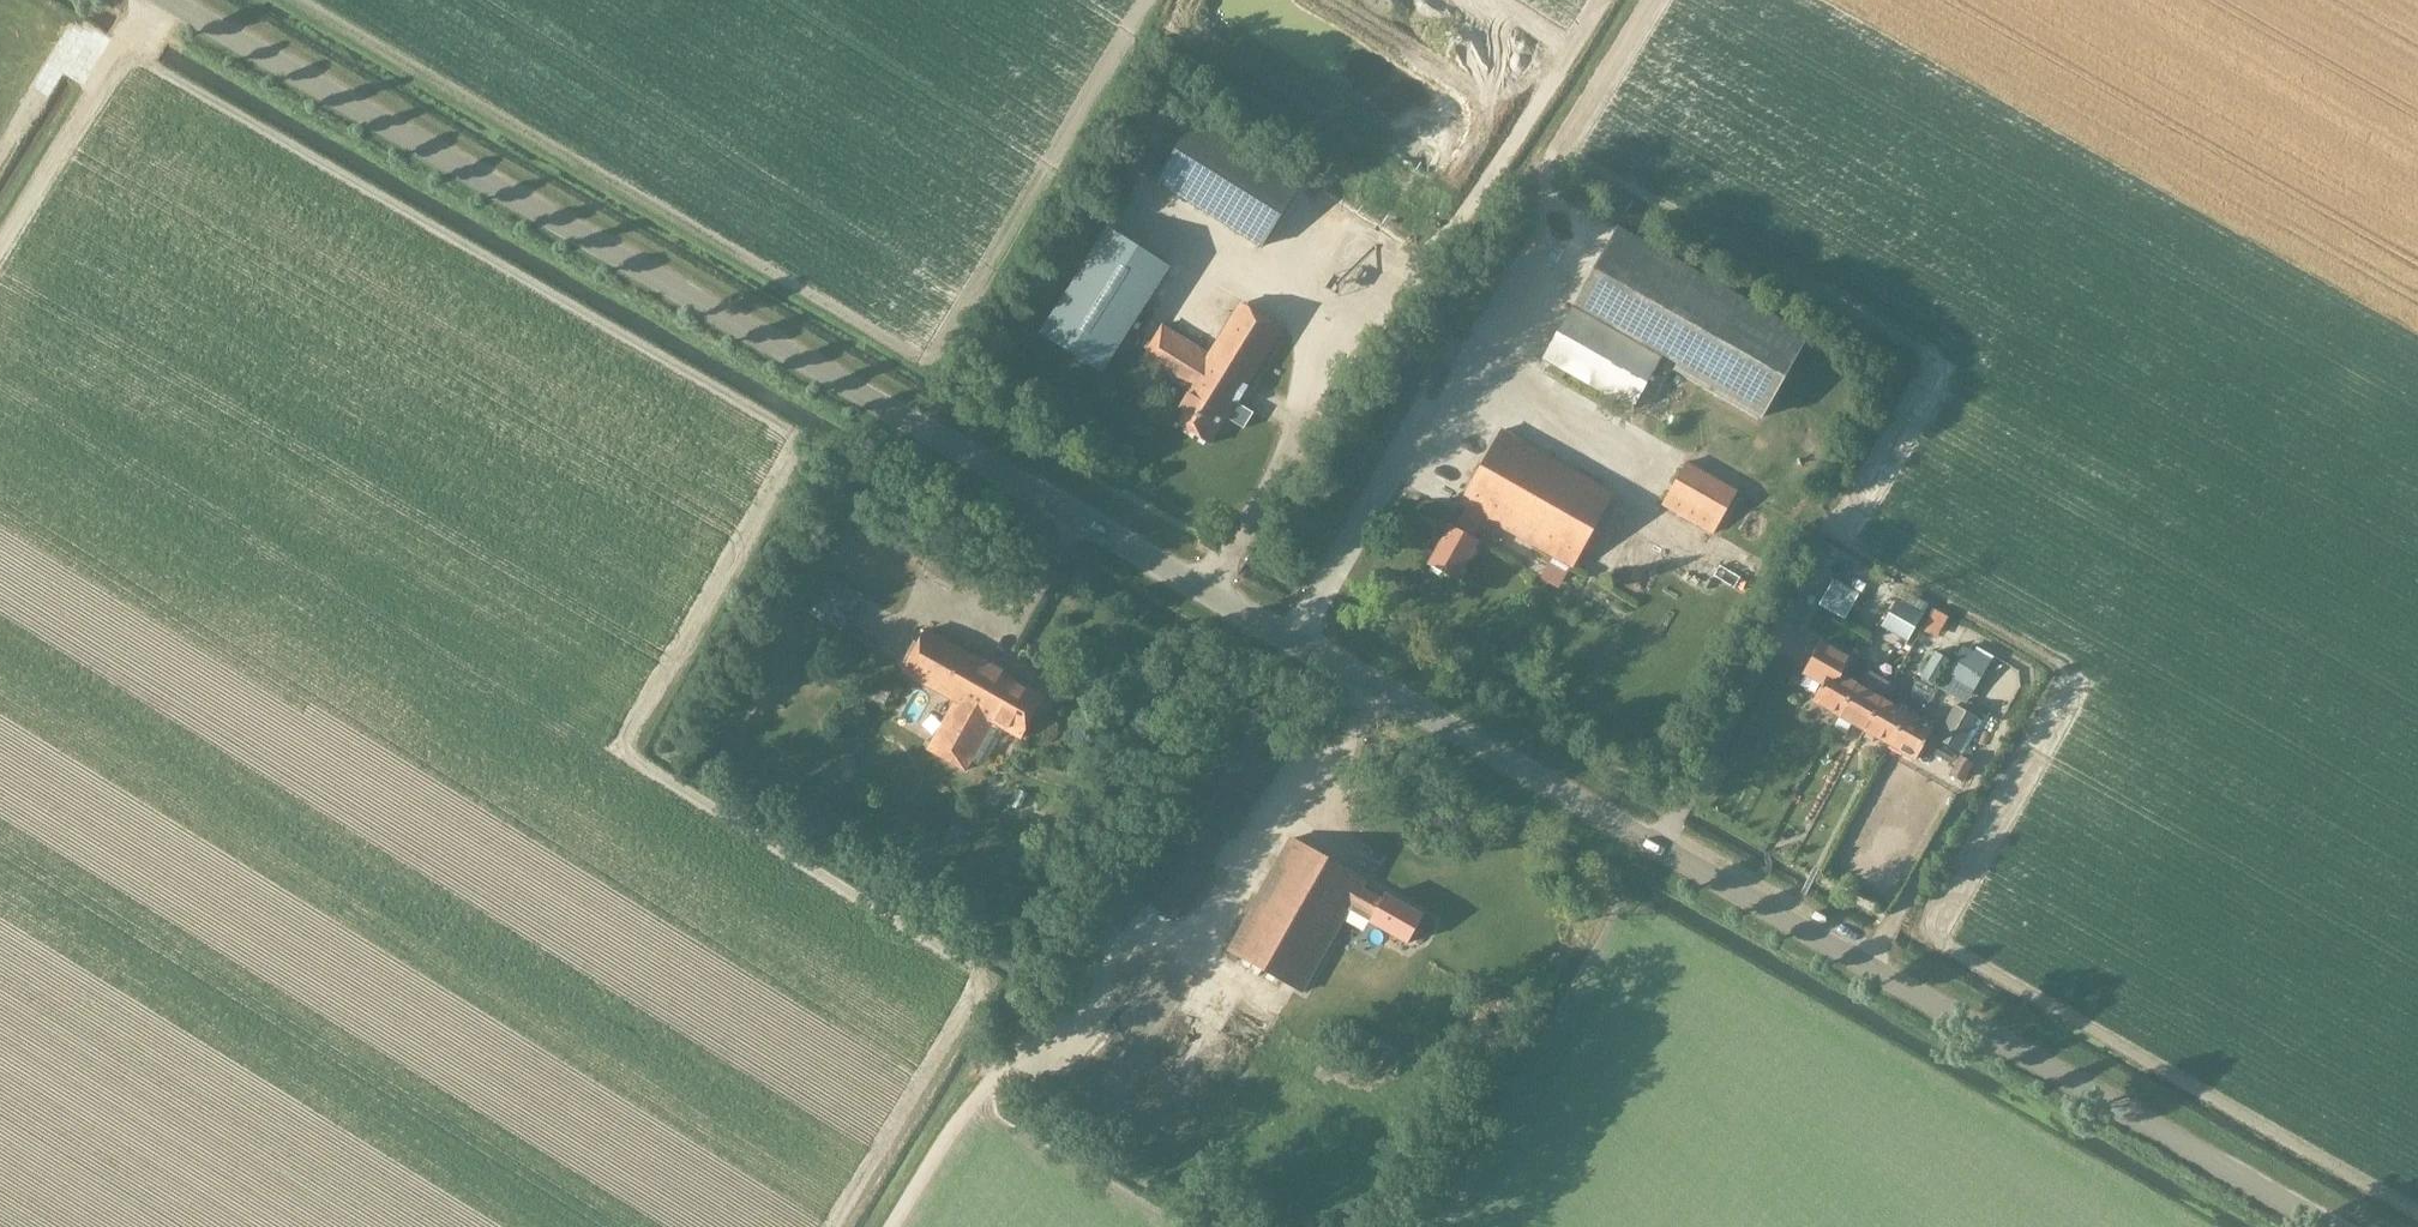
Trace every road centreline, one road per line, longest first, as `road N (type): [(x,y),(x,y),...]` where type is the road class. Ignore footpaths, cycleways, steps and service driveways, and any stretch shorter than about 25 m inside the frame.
road 1 (unclassified): [(2327,1226),(166,0)]

